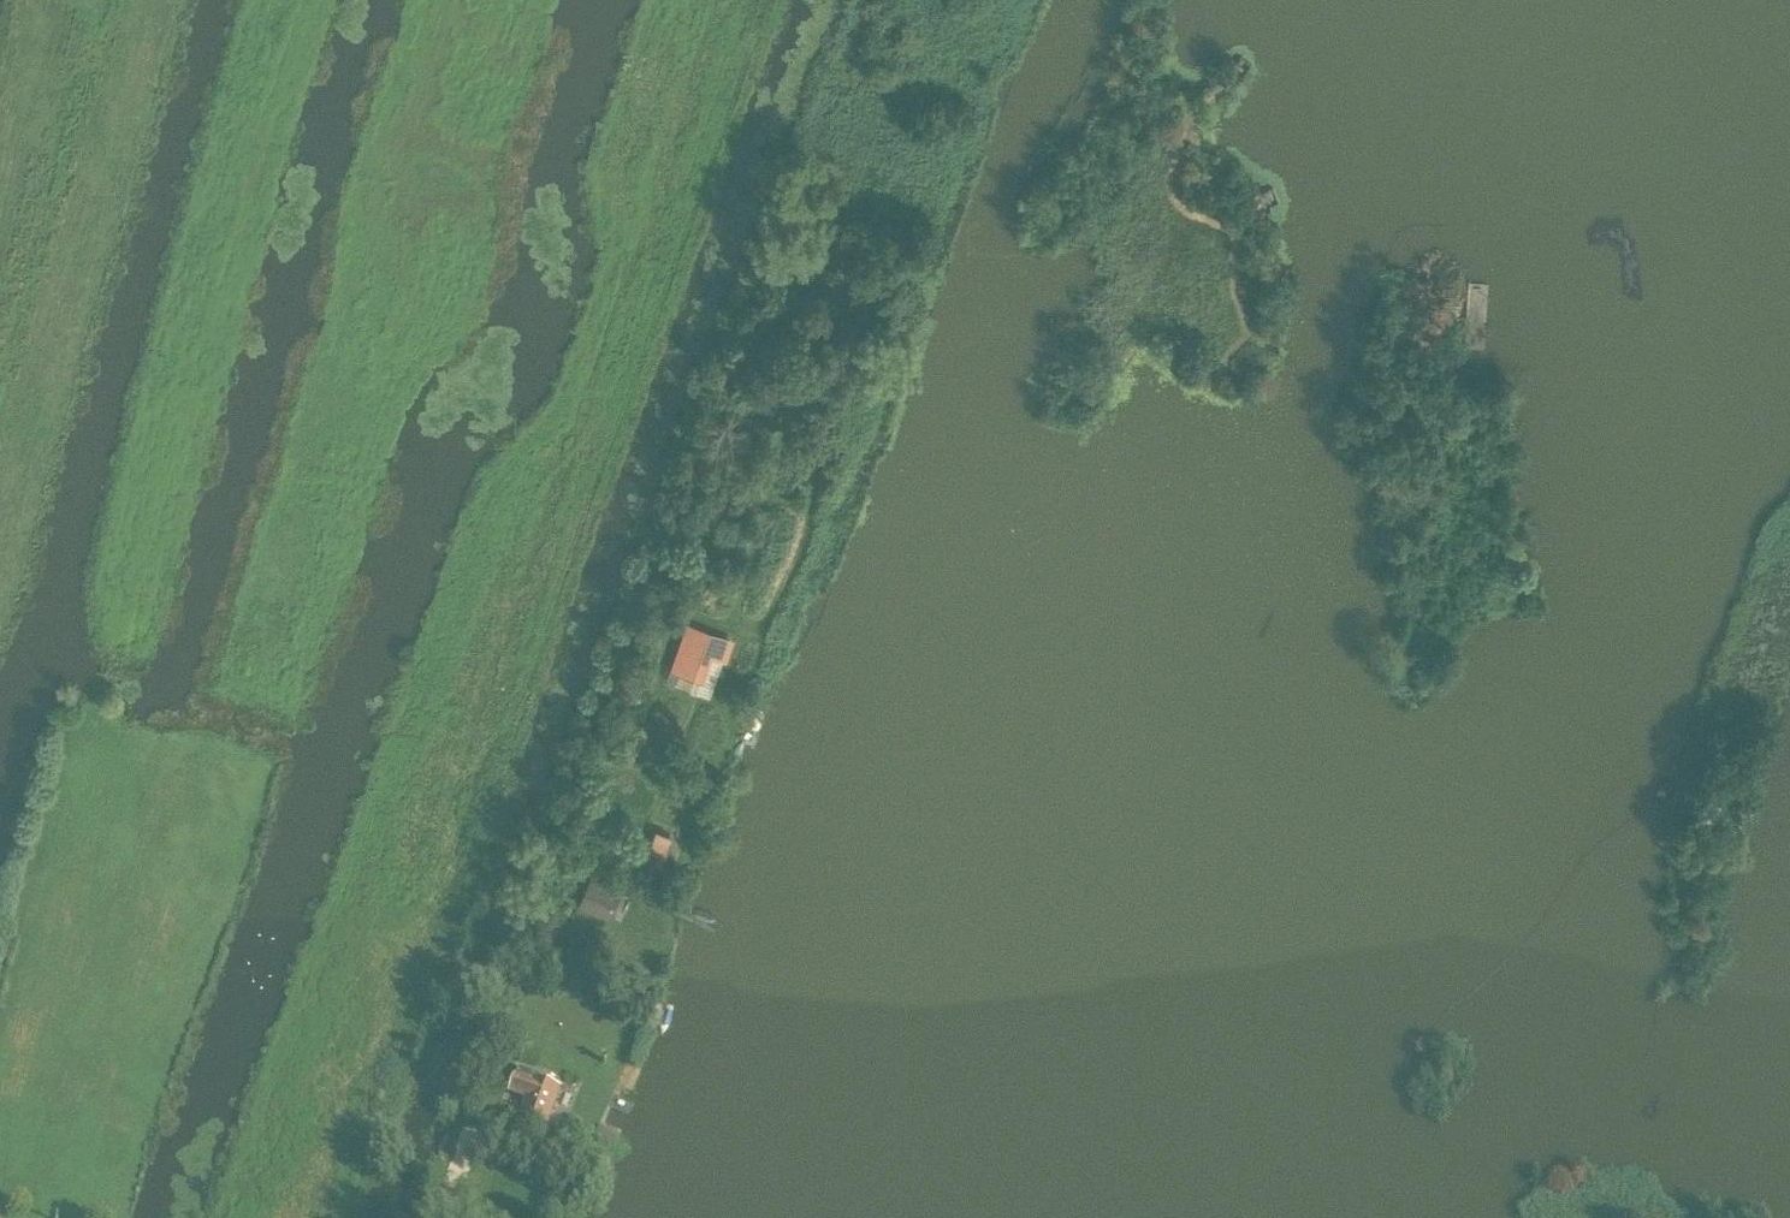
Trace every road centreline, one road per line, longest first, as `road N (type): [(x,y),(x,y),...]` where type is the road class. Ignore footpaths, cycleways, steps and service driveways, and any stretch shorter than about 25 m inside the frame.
road 1 (track): [(431,1217),(561,826),(772,262)]

